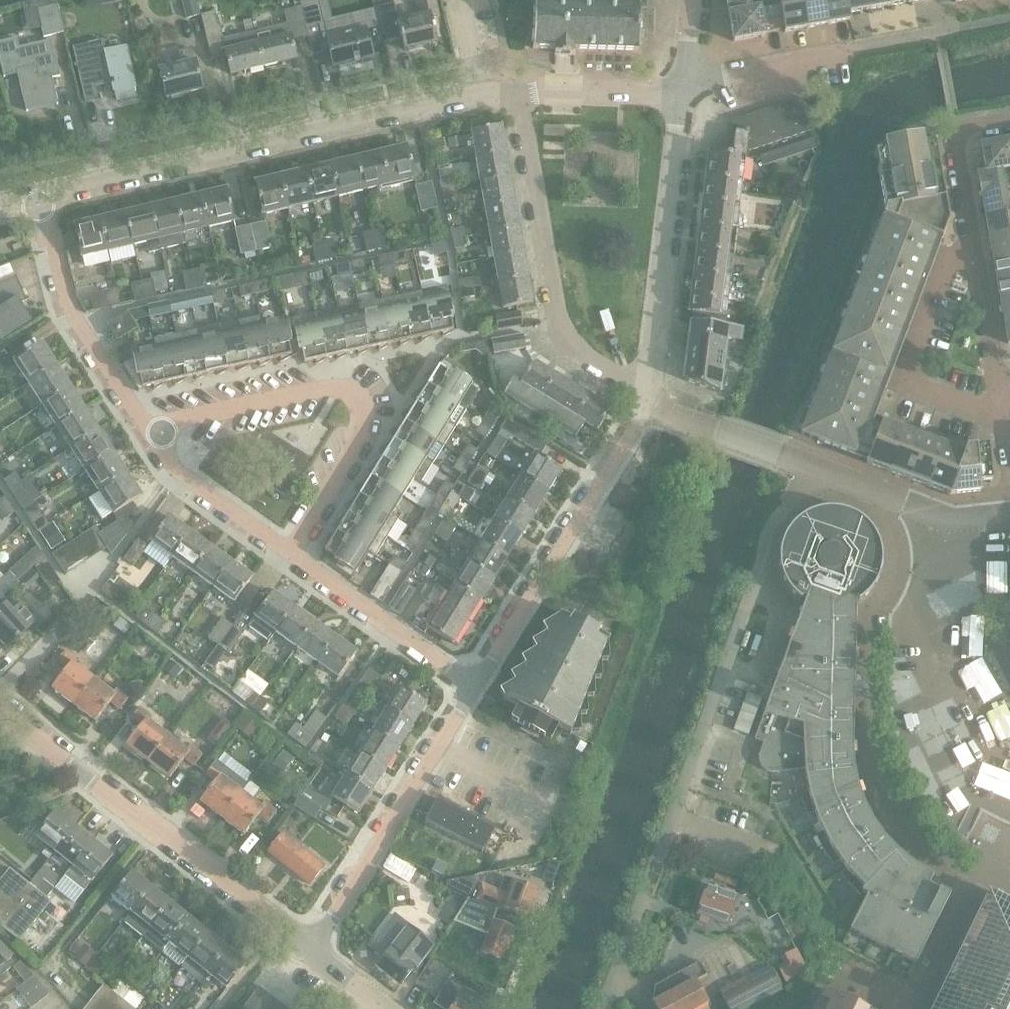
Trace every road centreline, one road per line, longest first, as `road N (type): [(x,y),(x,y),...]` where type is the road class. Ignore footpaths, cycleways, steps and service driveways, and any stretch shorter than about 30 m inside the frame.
road 1 (residential): [(604,1008),(769,534),(820,467)]
road 2 (residential): [(43,199),(521,95)]
road 3 (residential): [(313,951),(0,706)]
road 4 (residential): [(152,431),(329,389),(359,394),(368,403),(368,428),(294,554)]
road 5 (residential): [(521,95),(560,328),(651,396)]
road 6 (residential): [(475,686),(651,396)]
road 7 (residential): [(313,951),(475,686)]
road 8 (residential): [(651,396),(683,90)]
road 9 (residential): [(970,220),(902,379),(1001,416)]
road 10 (residential): [(43,199),(68,307),(152,431)]
road 11 (residential): [(294,554),(475,686)]
road 12 (residential): [(820,467),(957,515),(1009,510)]
road 13 (residential): [(152,431),(181,469),(294,554)]
road 14 (residential): [(820,467),(711,430),(651,396)]
road 15 (residential): [(683,90),(855,50)]
road 16 (residential): [(997,388),(970,220)]
road 17 (residential): [(683,90),(521,95)]
road 18 (residential): [(970,220),(958,133),(1009,120)]

